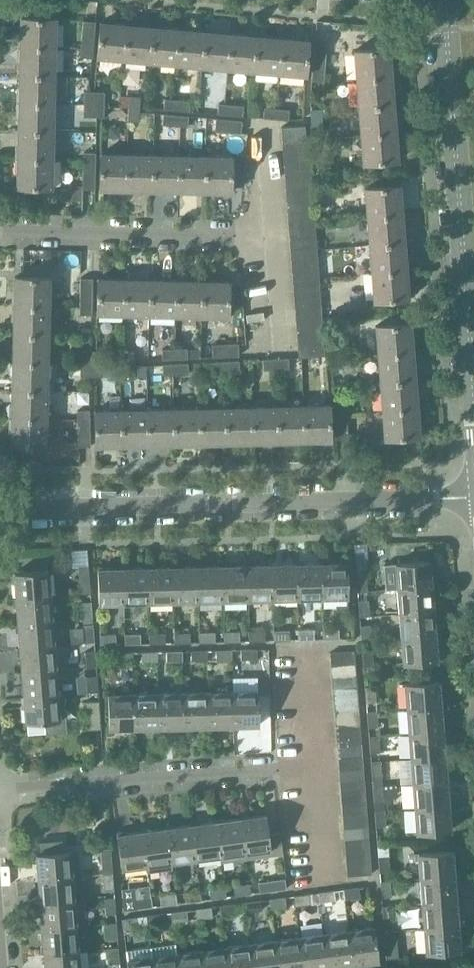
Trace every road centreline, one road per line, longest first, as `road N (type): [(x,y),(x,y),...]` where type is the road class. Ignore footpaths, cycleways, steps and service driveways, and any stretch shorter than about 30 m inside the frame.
road 1 (residential): [(0,510),(473,498)]
road 2 (tertiary): [(473,359),(450,0)]
road 3 (residential): [(0,789),(311,762)]
road 4 (residential): [(0,230),(265,236)]

